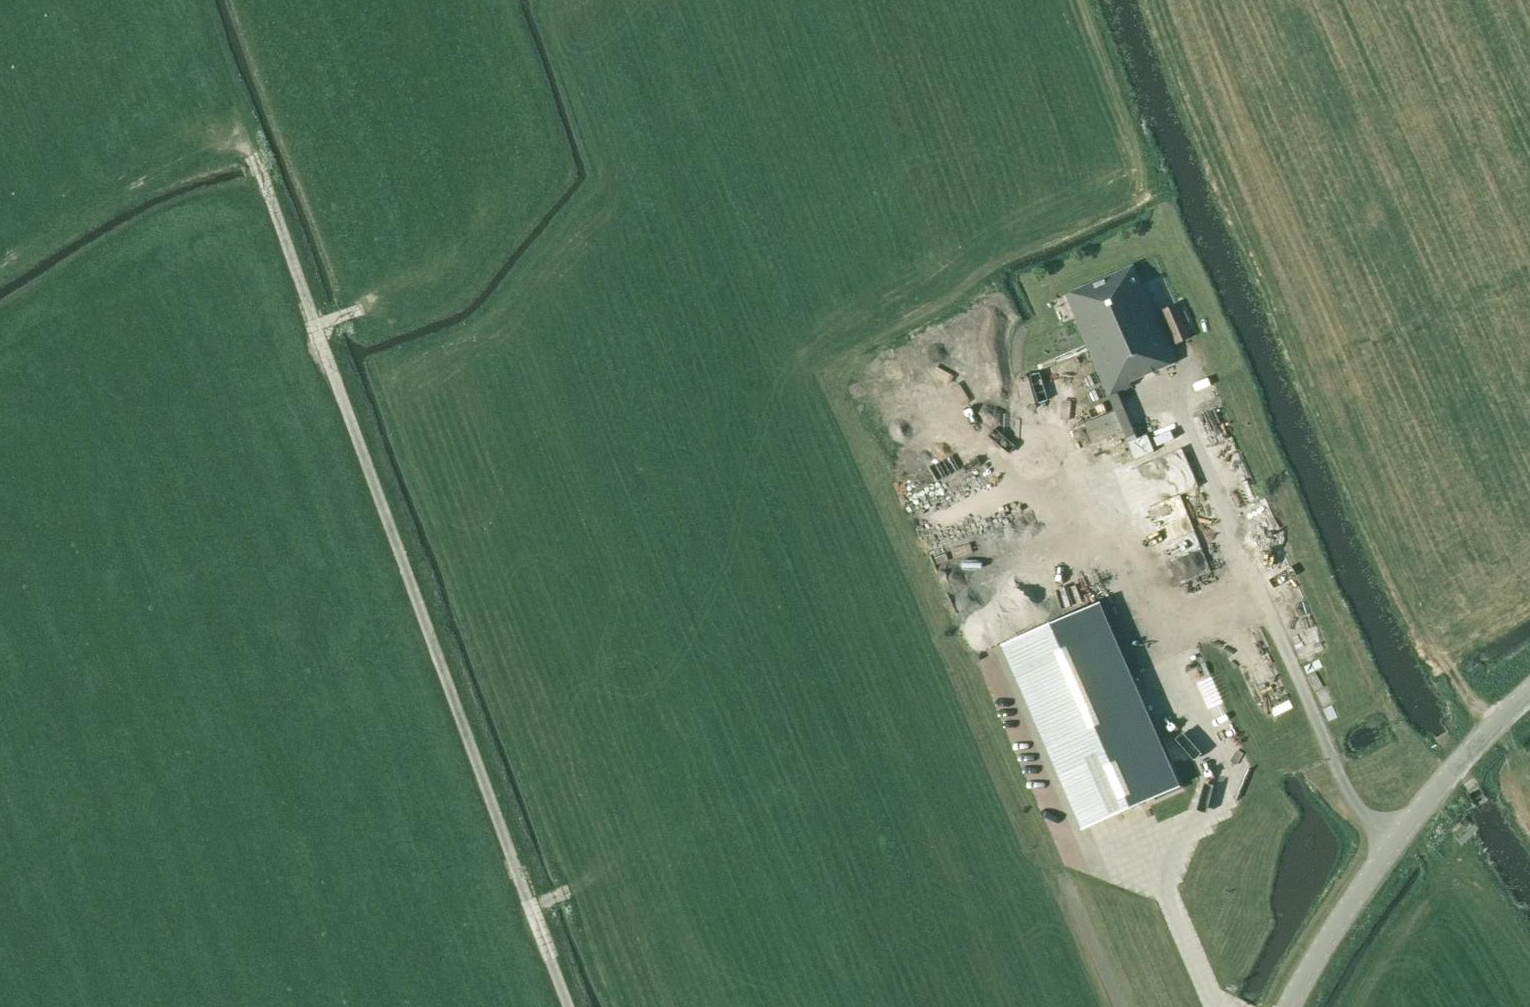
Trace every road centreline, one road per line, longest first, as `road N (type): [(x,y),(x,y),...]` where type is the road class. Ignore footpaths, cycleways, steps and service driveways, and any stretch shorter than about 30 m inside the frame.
road 1 (tertiary): [(1291,1006),(1316,953),(1381,864),(1468,752),(1529,698)]

